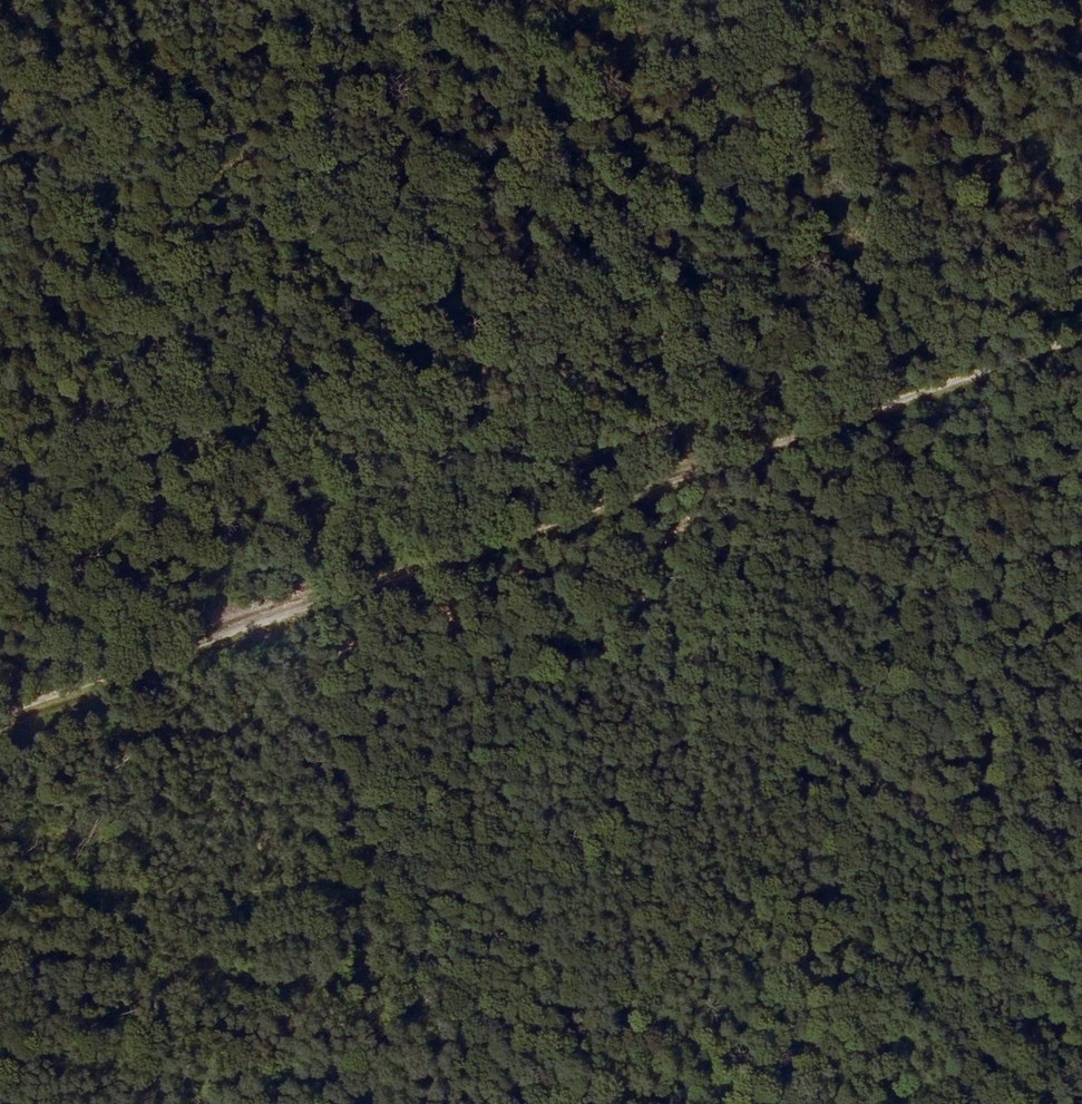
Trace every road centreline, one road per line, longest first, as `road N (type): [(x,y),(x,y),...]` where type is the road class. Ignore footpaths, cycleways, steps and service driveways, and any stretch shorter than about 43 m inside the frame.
road 1 (track): [(0,713),(1081,335)]

